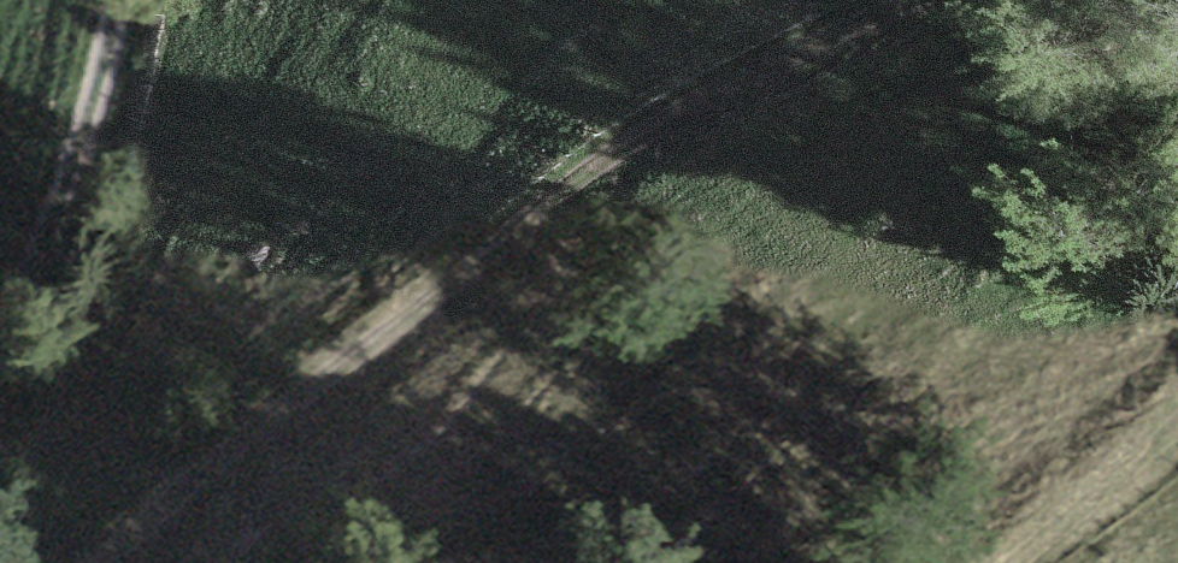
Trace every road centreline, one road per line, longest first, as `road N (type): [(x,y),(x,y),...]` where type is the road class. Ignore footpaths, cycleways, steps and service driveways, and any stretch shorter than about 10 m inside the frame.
road 1 (track): [(99,562),(183,487),(646,129),(902,0)]
road 2 (track): [(119,0),(89,140),(0,350)]
road 3 (track): [(1177,425),(1013,562)]

